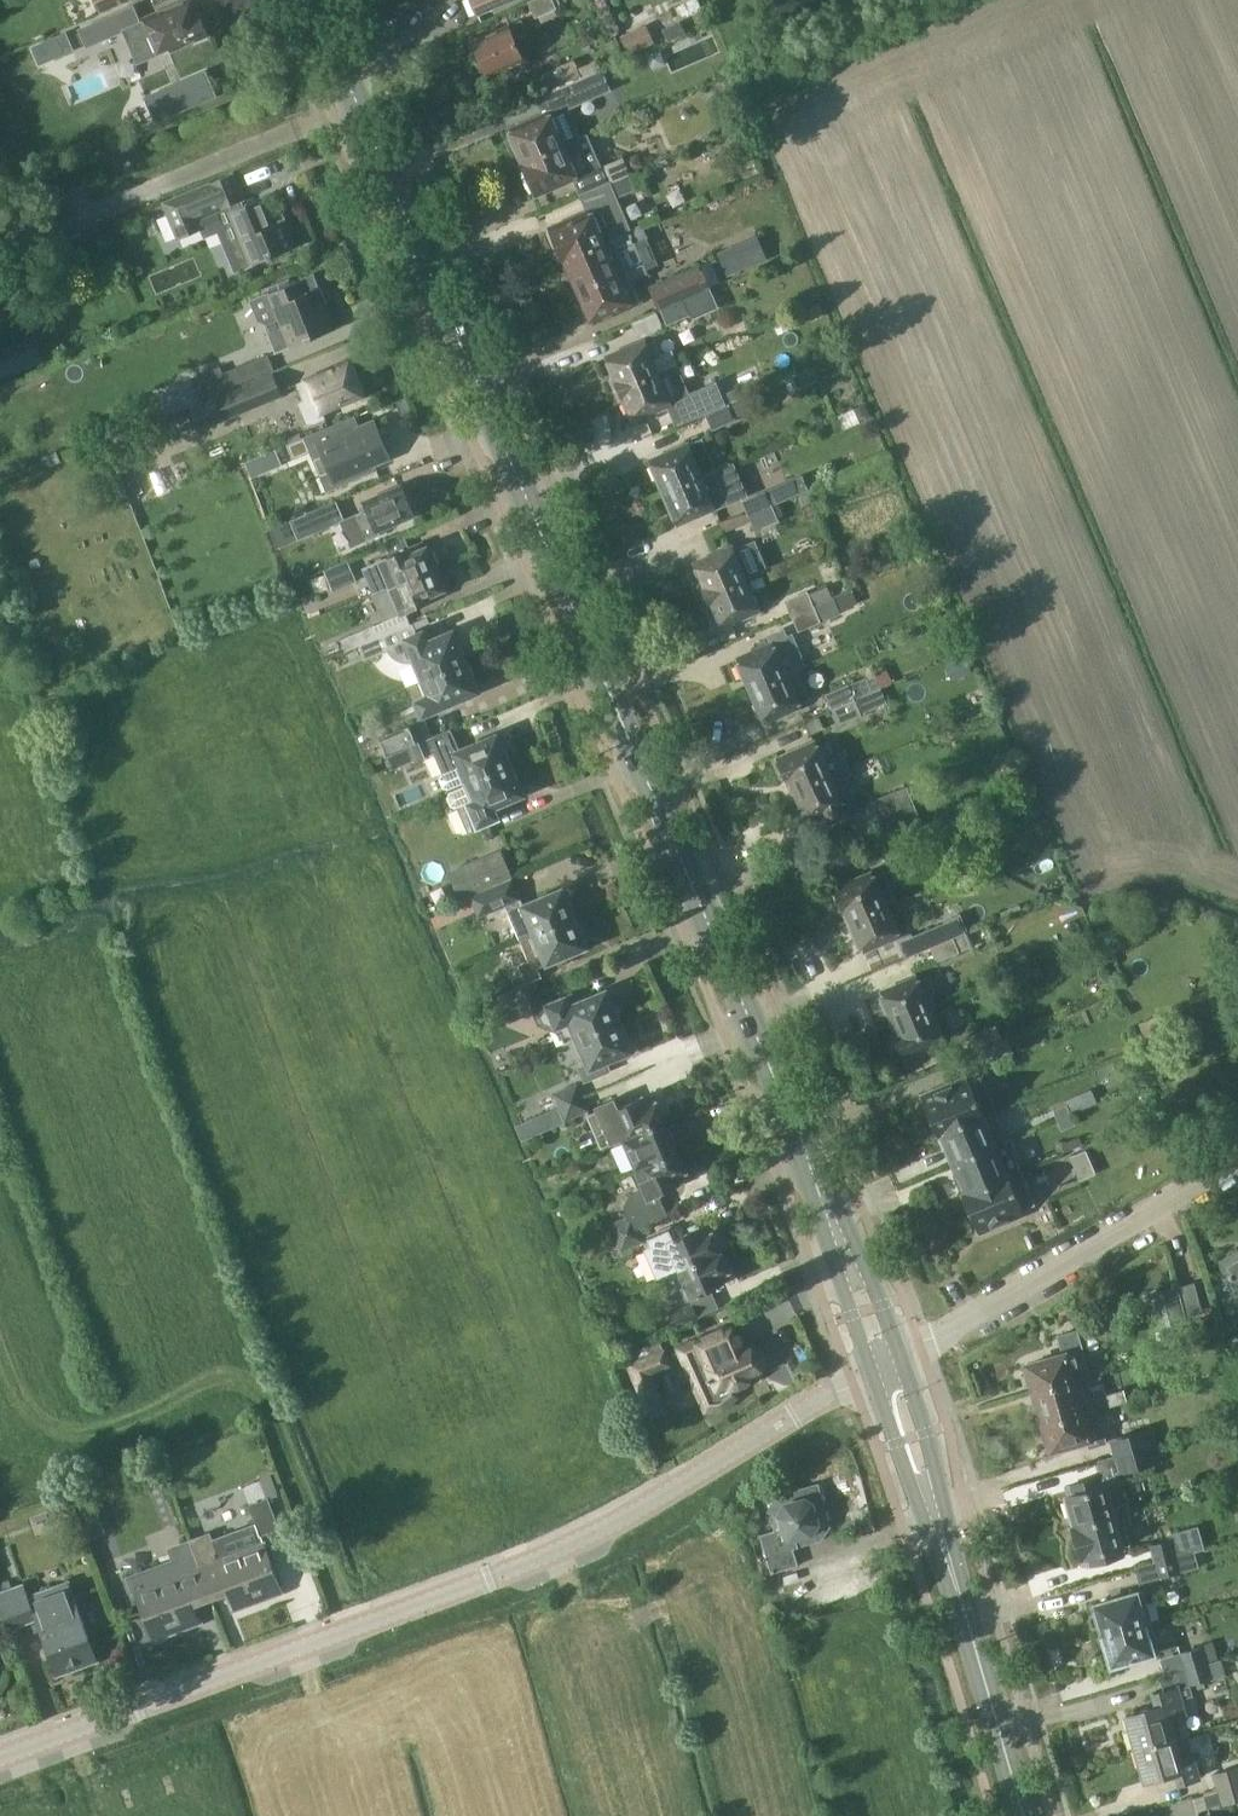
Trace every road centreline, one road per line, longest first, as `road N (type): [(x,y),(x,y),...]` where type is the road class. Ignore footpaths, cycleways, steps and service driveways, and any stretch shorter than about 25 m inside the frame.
road 1 (secondary): [(887,1363),(829,1207),(314,0)]
road 2 (unclassified): [(0,1753),(550,1551),(887,1363)]
road 3 (secondary): [(1023,1815),(887,1363)]
road 4 (unclassified): [(887,1363),(1237,1156)]

